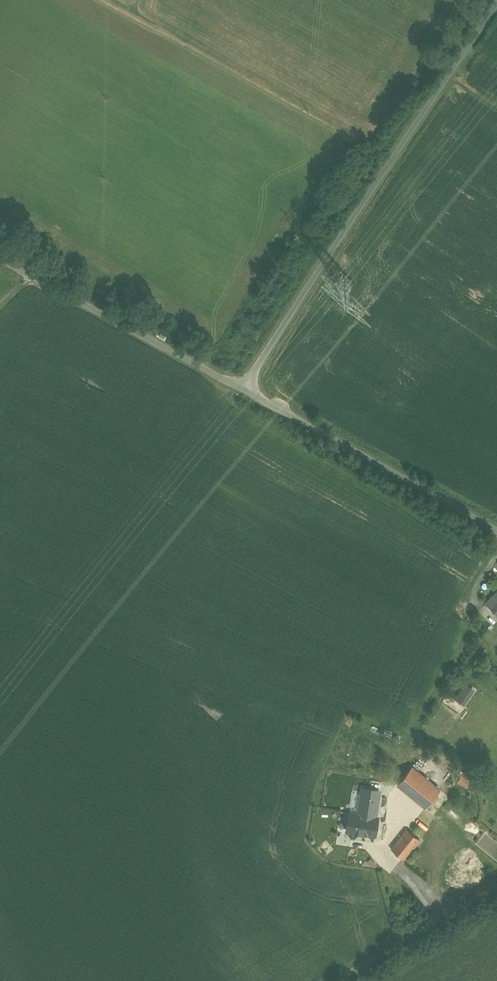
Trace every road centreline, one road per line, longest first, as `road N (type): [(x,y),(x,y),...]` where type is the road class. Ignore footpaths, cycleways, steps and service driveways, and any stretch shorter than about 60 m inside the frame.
road 1 (unclassified): [(244,381),(322,253),(496,1)]
road 2 (unclassified): [(496,525),(244,381)]
road 3 (unclassified): [(244,381),(0,260)]
road 4 (unclassified): [(341,980),(496,888)]

